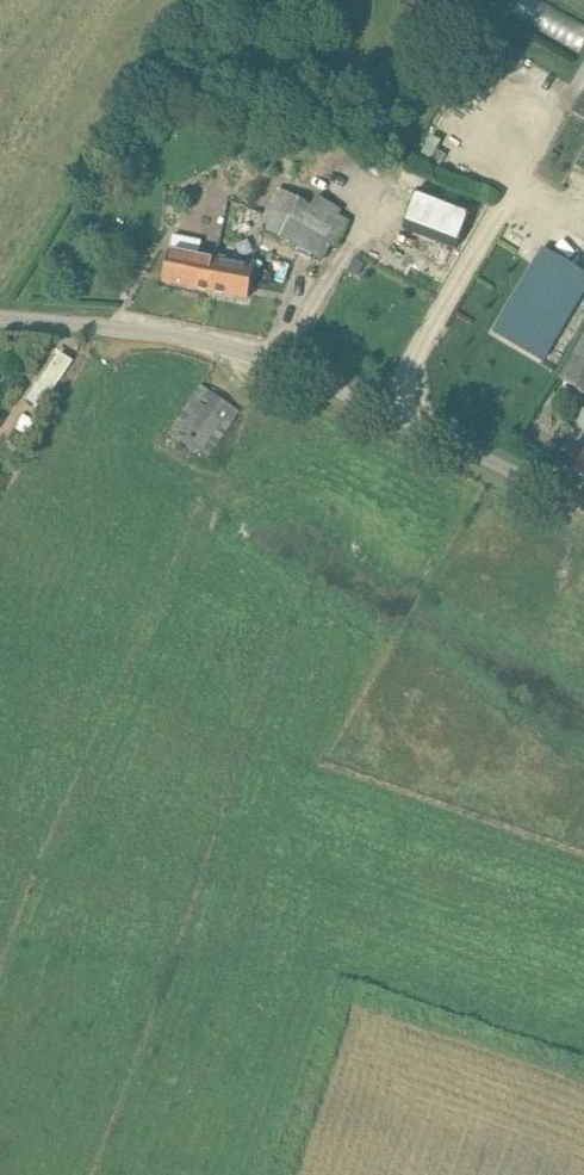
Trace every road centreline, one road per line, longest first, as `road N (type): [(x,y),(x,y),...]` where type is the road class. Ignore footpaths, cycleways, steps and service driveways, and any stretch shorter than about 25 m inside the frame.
road 1 (unclassified): [(583,497),(252,330),(196,319),(0,316)]

